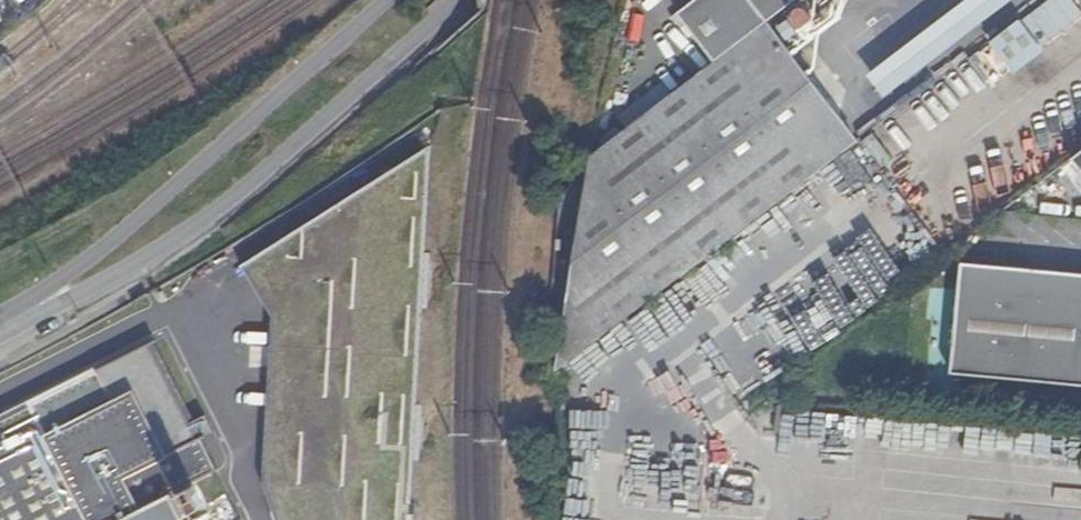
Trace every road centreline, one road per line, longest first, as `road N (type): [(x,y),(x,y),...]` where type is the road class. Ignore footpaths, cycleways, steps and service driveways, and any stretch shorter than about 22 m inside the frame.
road 1 (unclassified): [(0,331),(137,262),(230,201),(458,0)]
road 2 (unclassified): [(387,0),(157,204),(0,317)]

